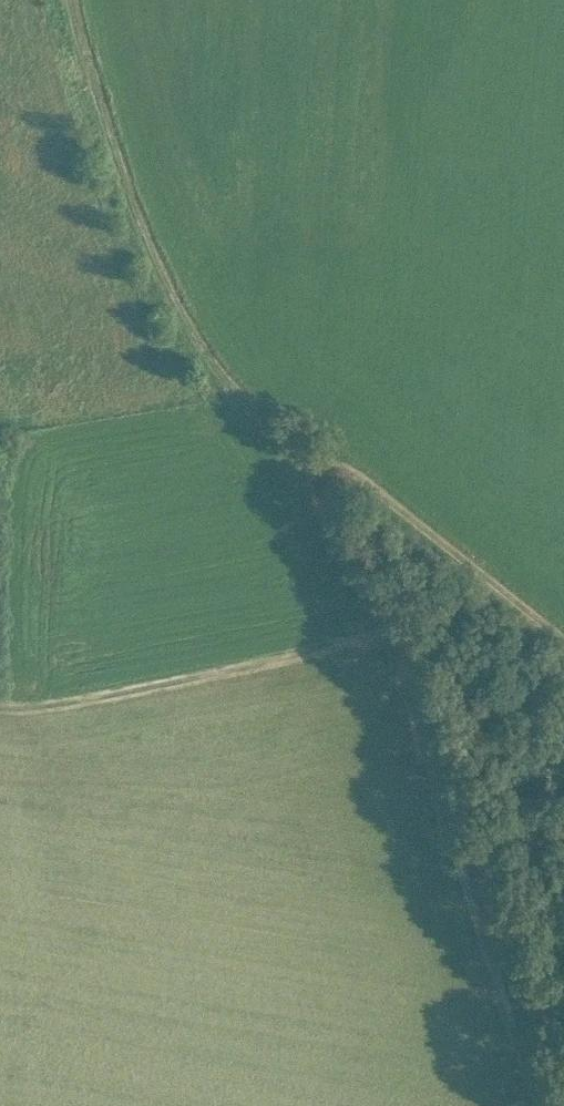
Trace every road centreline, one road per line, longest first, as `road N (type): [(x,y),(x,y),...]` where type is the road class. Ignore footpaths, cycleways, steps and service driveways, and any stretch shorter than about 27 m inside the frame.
road 1 (track): [(306,482),(294,455),(208,351),(166,278),(133,196),(79,0)]
road 2 (track): [(391,640),(408,660),(545,1105)]
road 3 (track): [(0,705),(67,700),(391,640)]
road 4 (track): [(563,638),(359,477),(340,473),(306,482)]
road 5 (track): [(391,640),(306,482)]

